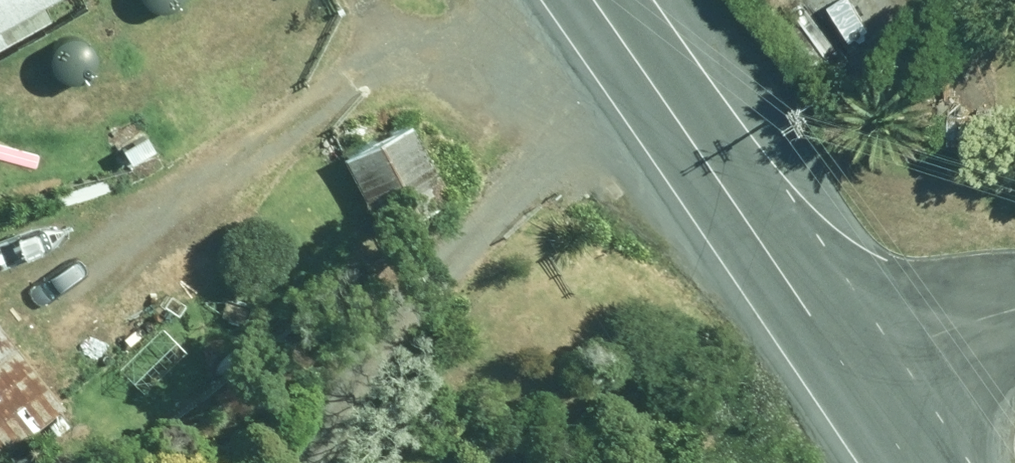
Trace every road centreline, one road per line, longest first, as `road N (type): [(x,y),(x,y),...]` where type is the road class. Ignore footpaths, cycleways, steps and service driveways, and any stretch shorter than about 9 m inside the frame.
road 1 (secondary): [(588,0),(857,383)]
road 2 (unclassified): [(857,383),(926,341),(1014,310)]

